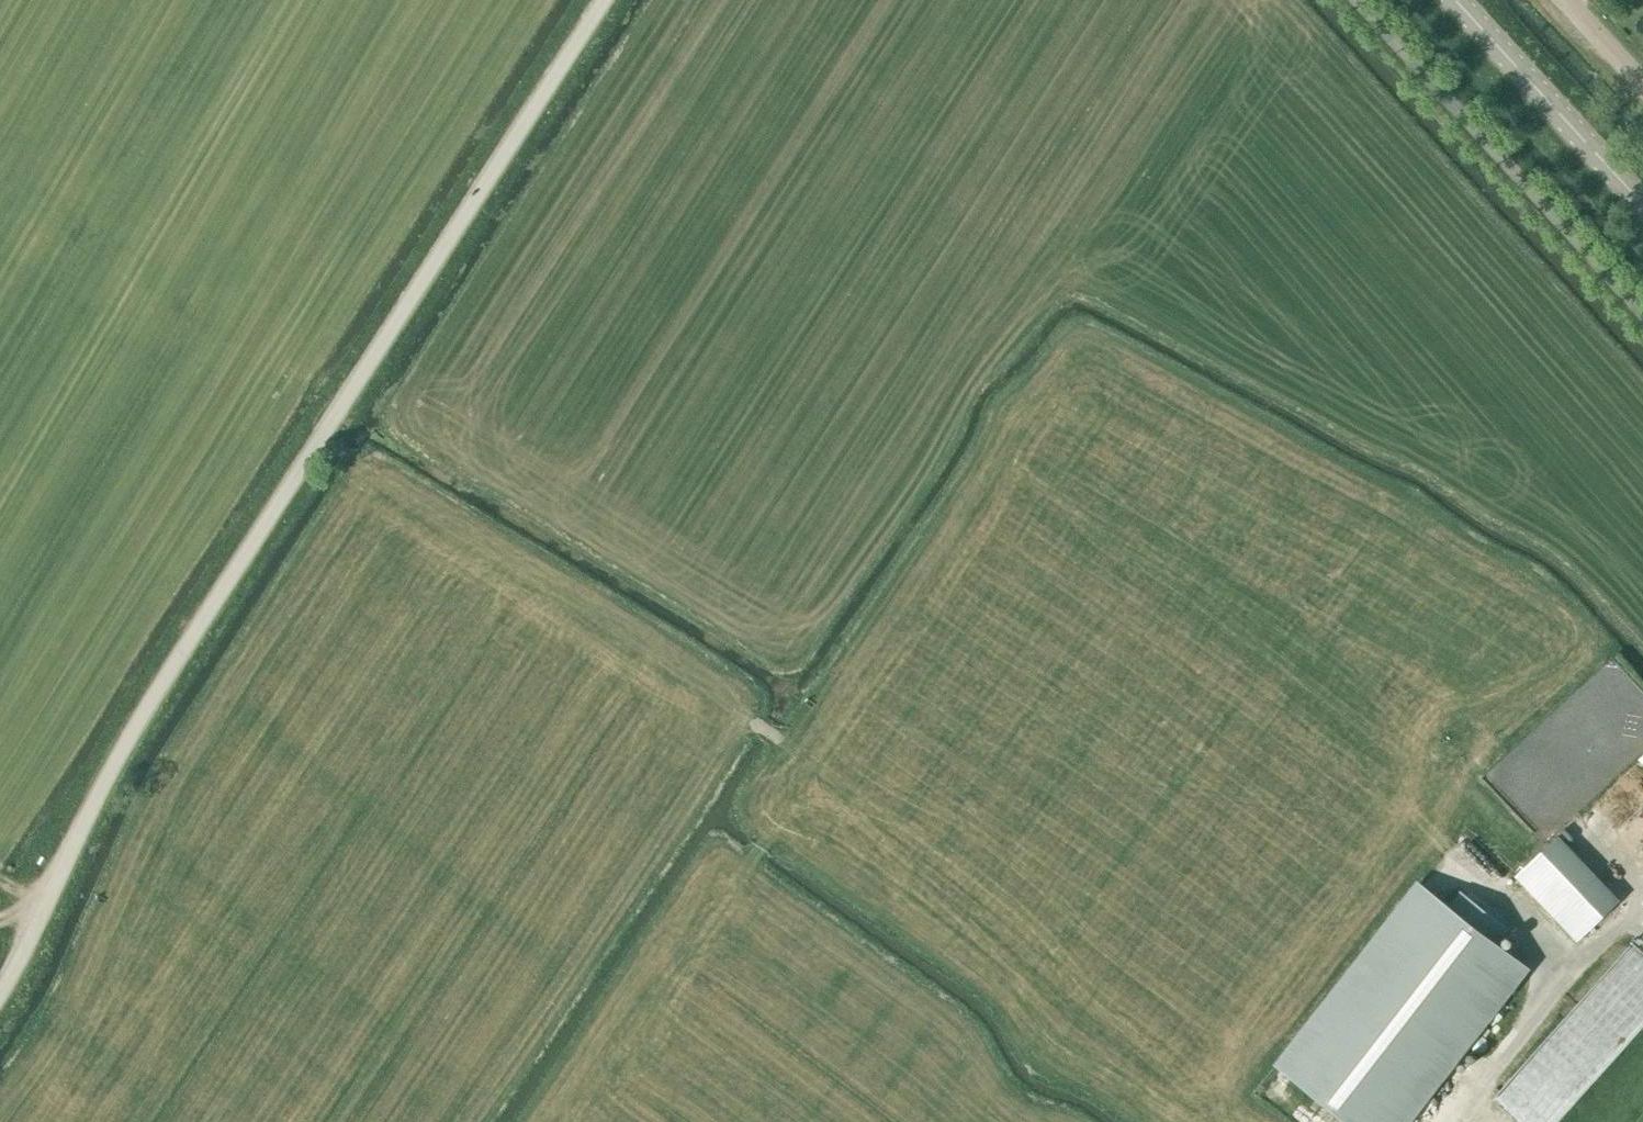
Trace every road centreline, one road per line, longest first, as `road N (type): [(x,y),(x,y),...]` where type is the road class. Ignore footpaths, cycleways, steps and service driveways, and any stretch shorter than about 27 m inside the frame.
road 1 (unclassified): [(0,1008),(119,768),(614,0)]
road 2 (secondary): [(1642,210),(1452,0)]

